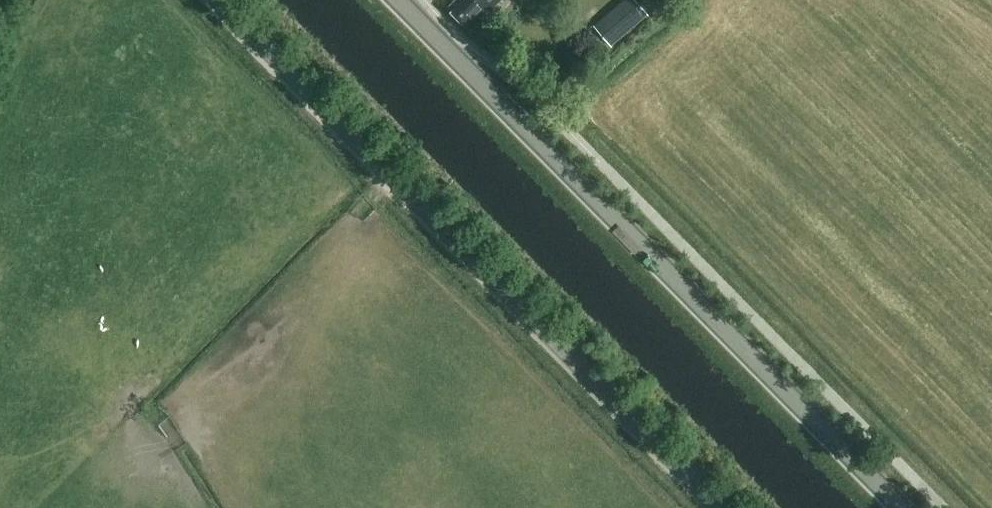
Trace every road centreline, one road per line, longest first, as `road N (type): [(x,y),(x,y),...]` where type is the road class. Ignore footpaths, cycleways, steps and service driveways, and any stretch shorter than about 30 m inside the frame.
road 1 (unclassified): [(721,507),(215,0)]
road 2 (secondary): [(900,507),(396,0)]

